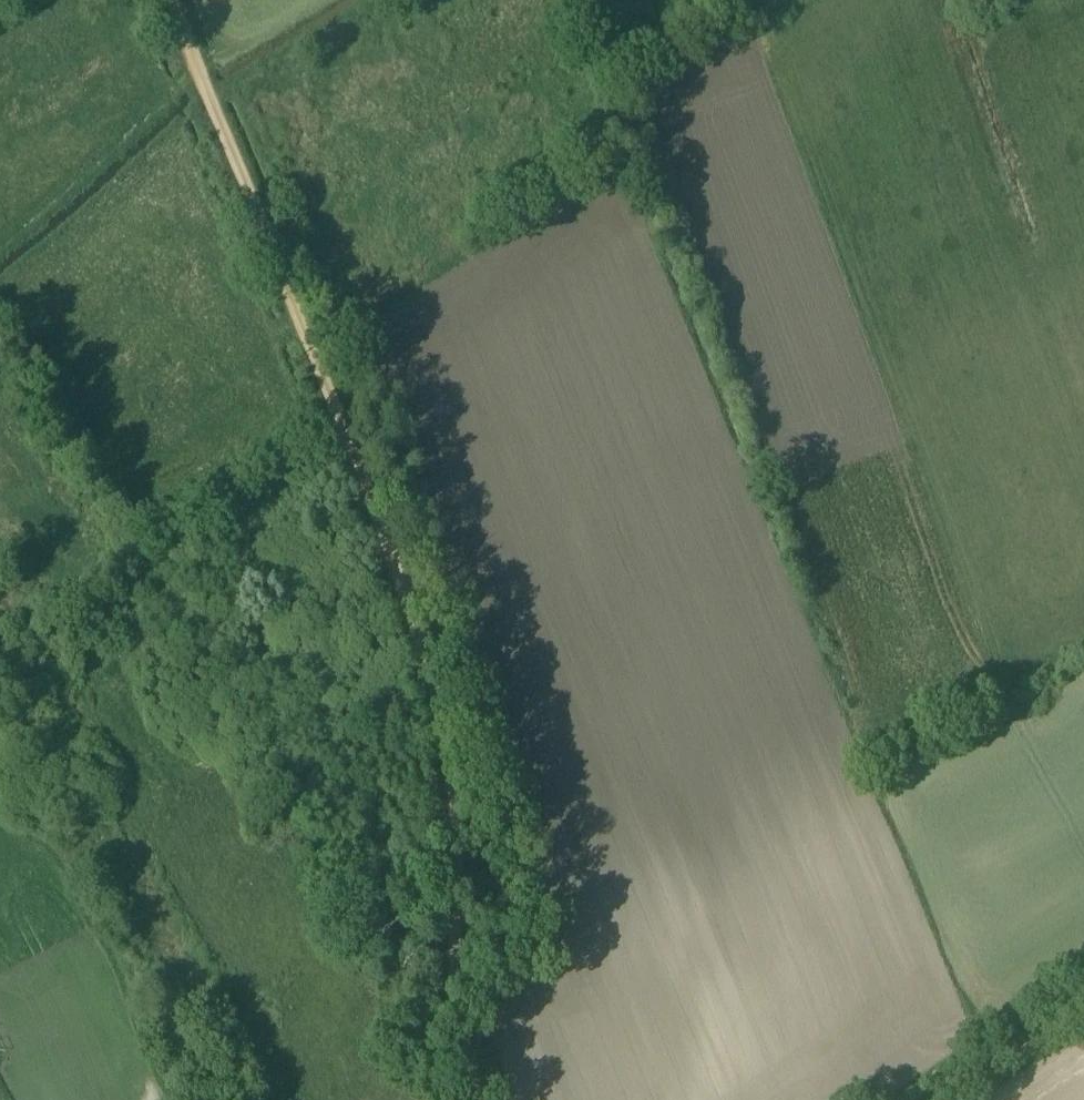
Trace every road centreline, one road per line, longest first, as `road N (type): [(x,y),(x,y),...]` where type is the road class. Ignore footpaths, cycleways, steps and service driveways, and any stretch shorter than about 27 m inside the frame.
road 1 (track): [(482,1099),(464,1044),(451,954),(455,831),(441,718),(418,628),(171,0)]
road 2 (track): [(930,1099),(1083,998)]

